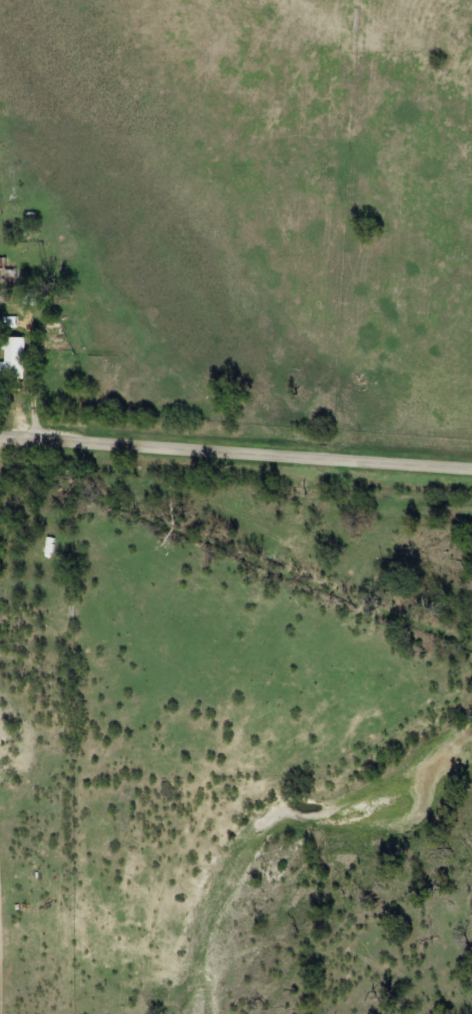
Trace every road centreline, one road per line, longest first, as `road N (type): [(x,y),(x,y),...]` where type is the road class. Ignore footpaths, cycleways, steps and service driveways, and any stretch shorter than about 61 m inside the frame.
road 1 (tertiary): [(0,438),(471,469)]

